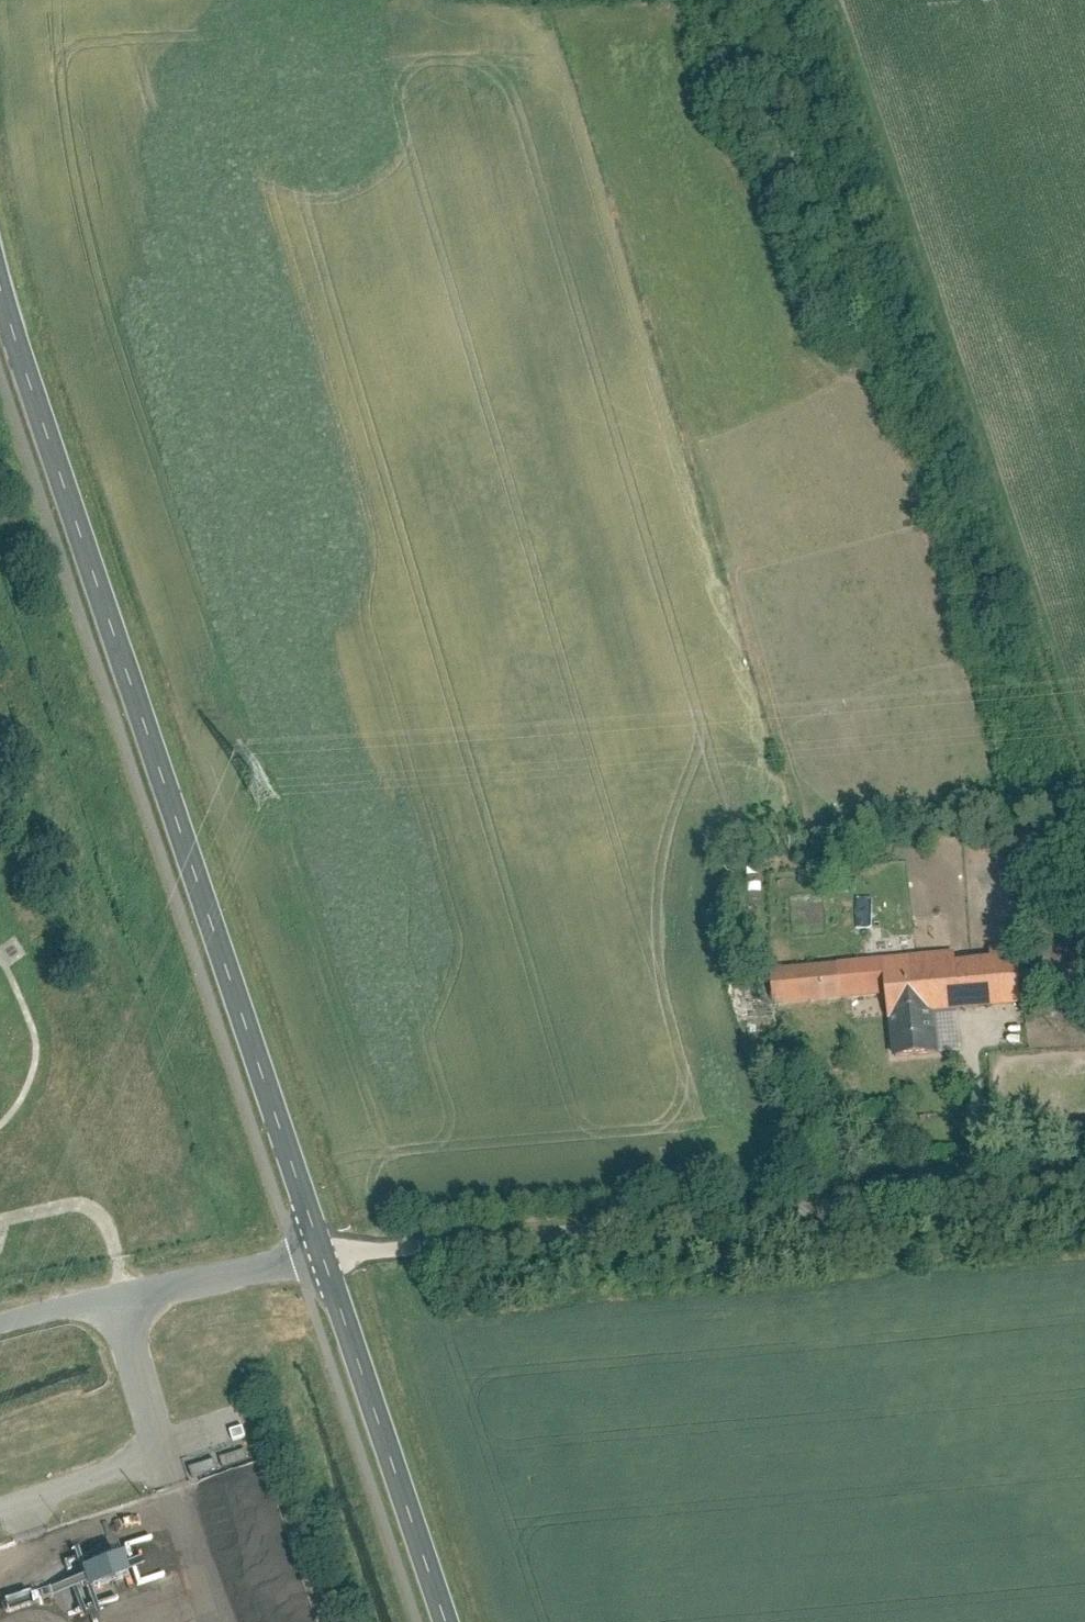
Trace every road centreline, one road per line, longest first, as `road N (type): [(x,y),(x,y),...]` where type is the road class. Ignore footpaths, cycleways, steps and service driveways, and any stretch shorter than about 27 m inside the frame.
road 1 (tertiary): [(327,1248),(0,250)]
road 2 (unclassified): [(327,1248),(1084,1174)]
road 3 (tertiary): [(450,1621),(327,1248)]
road 4 (unclassified): [(0,1326),(327,1248)]

